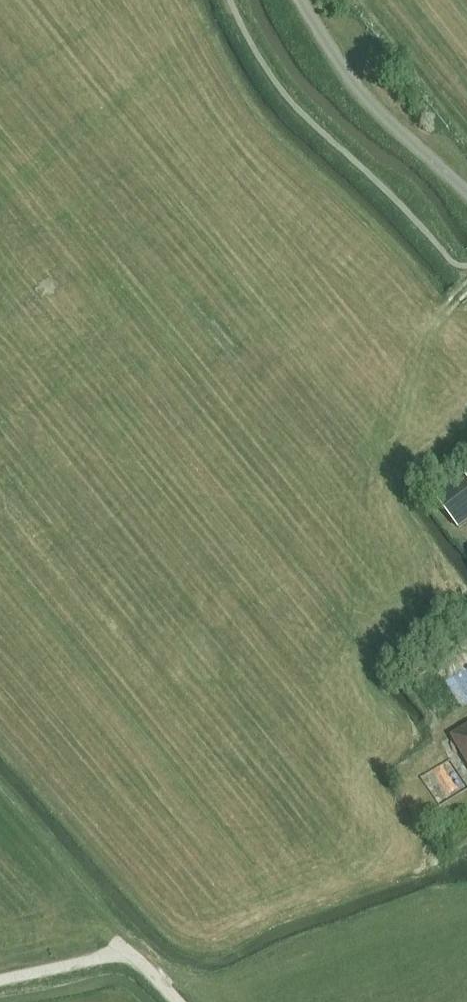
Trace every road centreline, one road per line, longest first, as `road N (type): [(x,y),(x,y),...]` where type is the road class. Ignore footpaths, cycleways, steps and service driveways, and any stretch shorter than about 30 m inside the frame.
road 1 (residential): [(466,192),(354,87),(297,0)]

